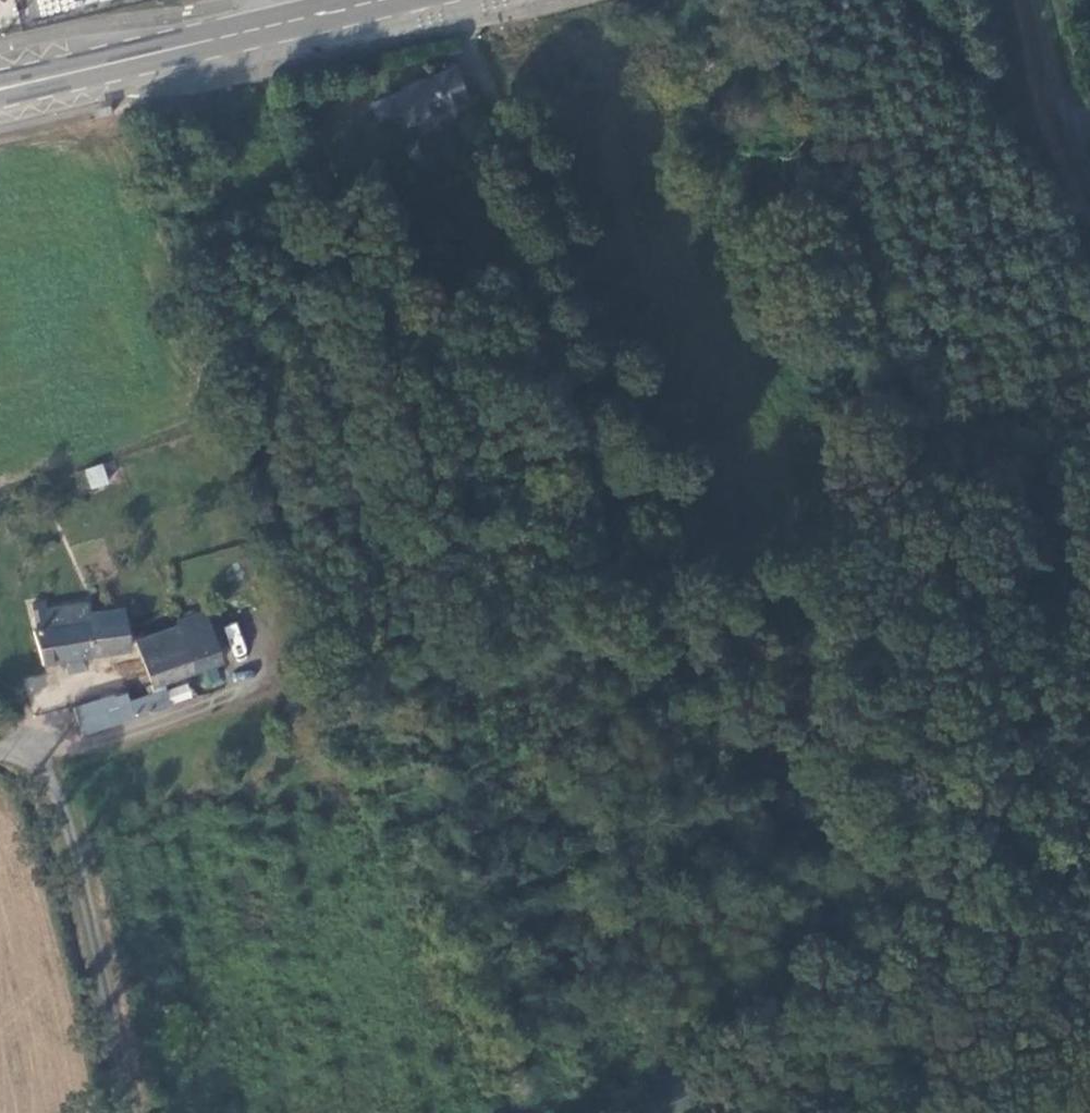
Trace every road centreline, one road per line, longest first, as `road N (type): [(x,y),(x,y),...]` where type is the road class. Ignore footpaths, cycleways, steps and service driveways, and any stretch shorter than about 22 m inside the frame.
road 1 (unclassified): [(0,751),(42,760),(122,1112)]
road 2 (secondary): [(0,87),(384,0)]
road 3 (track): [(529,186),(460,0)]
road 4 (unclassified): [(1038,0),(1089,163)]

